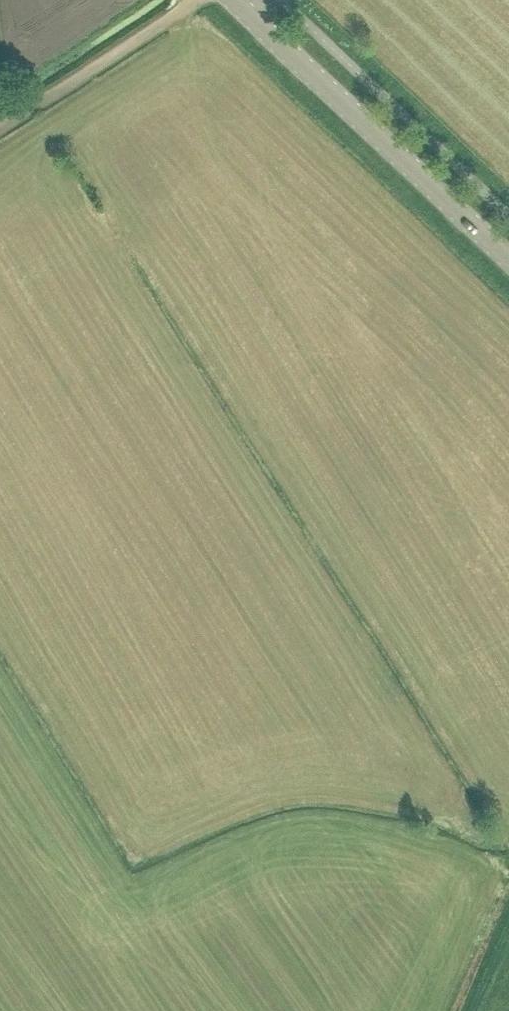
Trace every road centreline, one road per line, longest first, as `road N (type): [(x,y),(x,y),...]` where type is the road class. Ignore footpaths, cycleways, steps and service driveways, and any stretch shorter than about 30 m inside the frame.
road 1 (tertiary): [(508,258),(237,0)]
road 2 (track): [(195,0),(0,132)]

